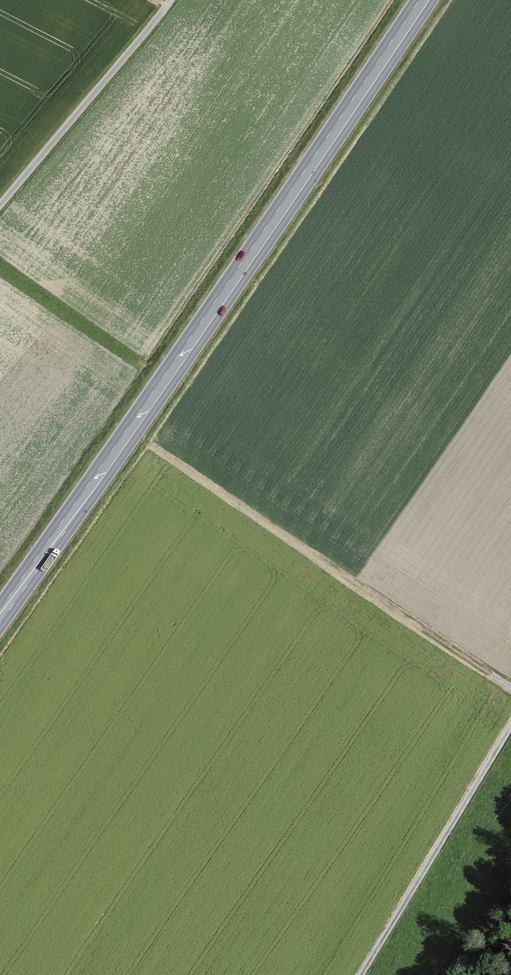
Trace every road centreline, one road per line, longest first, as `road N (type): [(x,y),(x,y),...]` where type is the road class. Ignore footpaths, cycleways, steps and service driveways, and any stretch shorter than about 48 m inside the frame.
road 1 (primary): [(424,0),(0,616)]
road 2 (track): [(362,974),(510,727)]
road 3 (unclassified): [(0,206),(171,0)]

